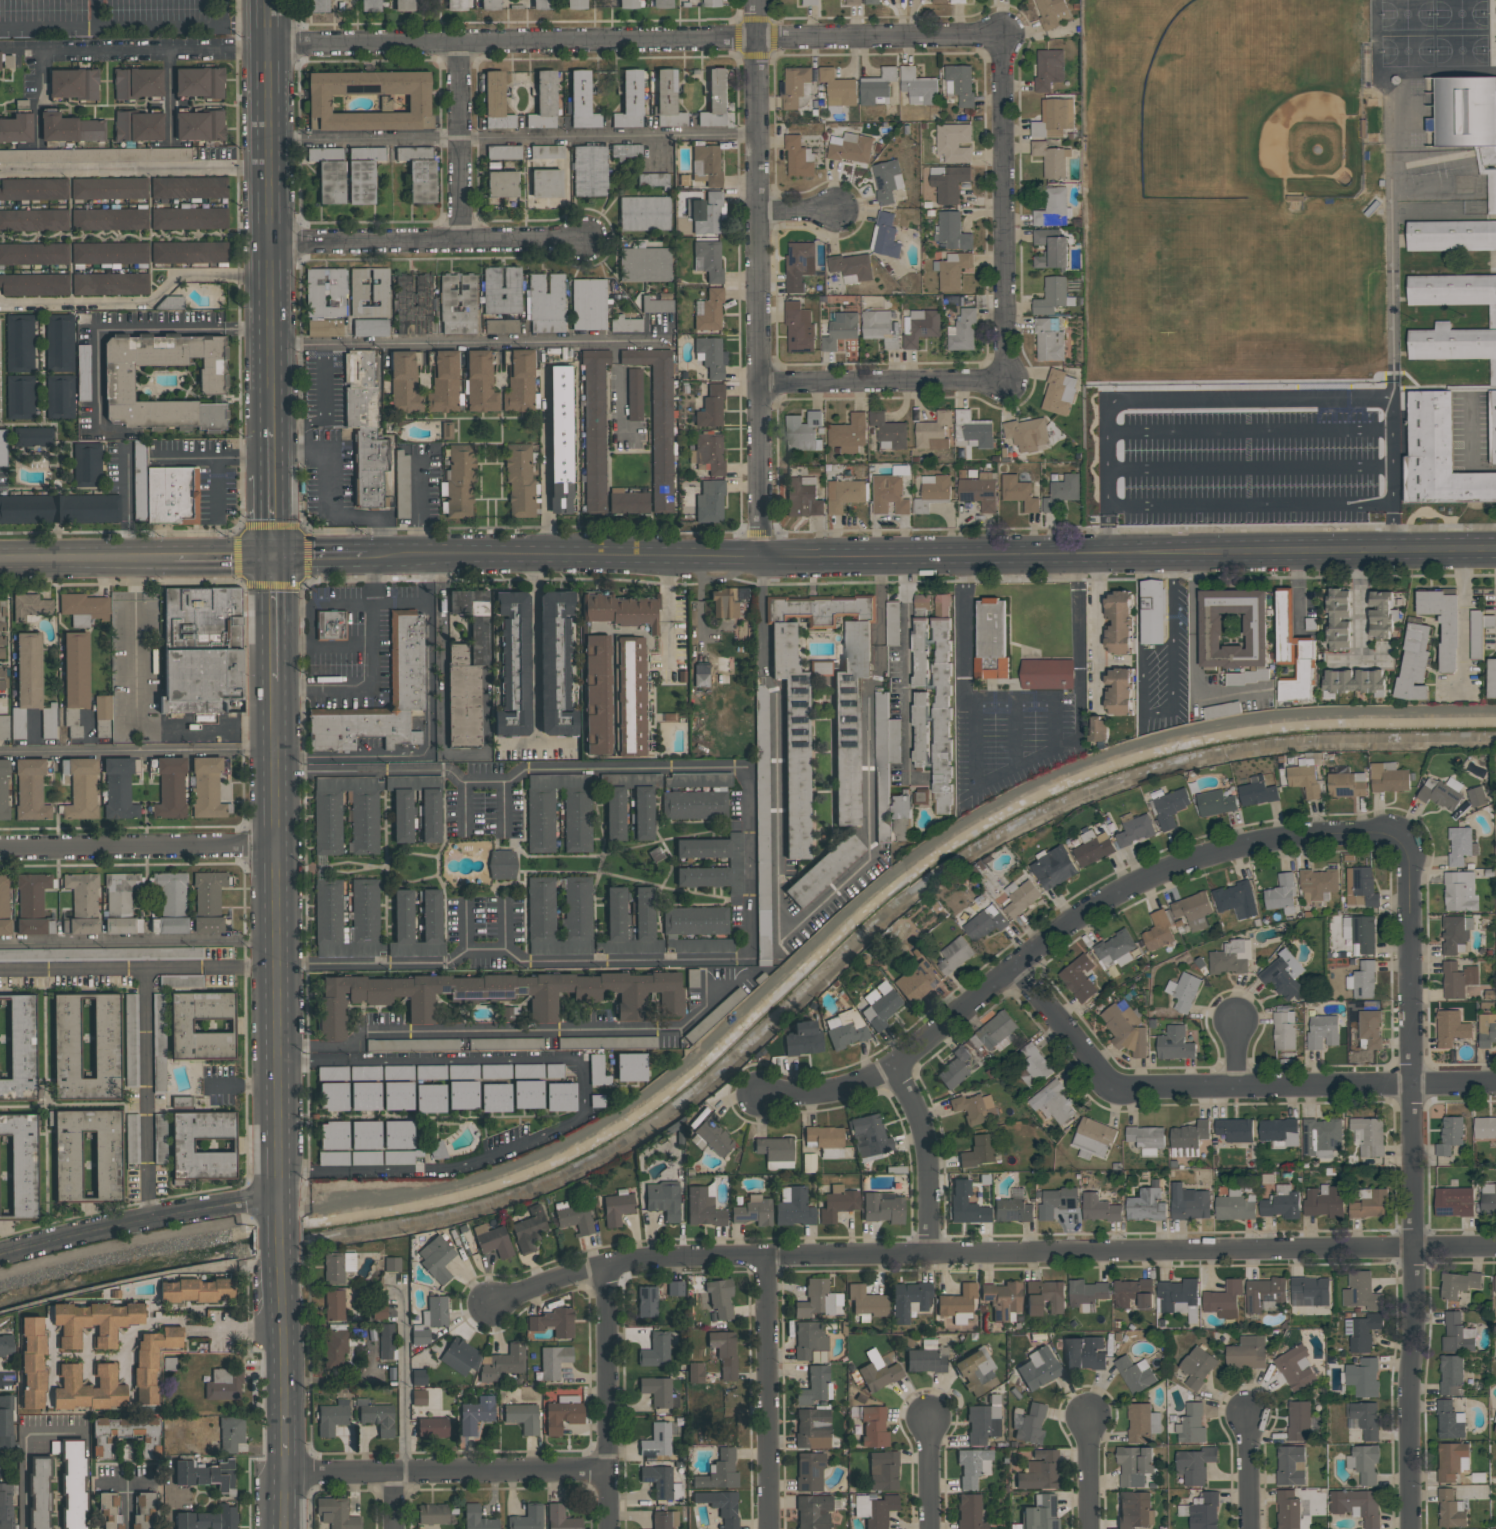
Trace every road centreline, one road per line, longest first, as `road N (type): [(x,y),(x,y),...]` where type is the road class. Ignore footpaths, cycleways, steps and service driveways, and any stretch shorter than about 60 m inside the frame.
road 1 (residential): [(1495,1252),(766,1253),(605,1269),(490,1306)]
road 2 (secondary): [(1137,548),(367,557)]
road 3 (residential): [(999,36),(268,44)]
road 4 (residential): [(1408,834),(1234,851),(1142,882),(1010,965),(895,1066),(827,1088),(759,1094)]
road 5 (residential): [(1408,834),(1413,1528)]
road 6 (residential): [(754,0),(761,553)]
road 7 (residential): [(1495,1081),(1105,1086),(1010,965)]
road 8 (secondary): [(281,1193),(276,681)]
road 9 (secondary): [(274,425),(268,0)]
road 10 (residential): [(999,36),(1007,382)]
road 11 (secondary): [(1495,544),(1173,548)]
road 12 (residential): [(607,1466),(287,1475)]
road 13 (residential): [(584,240),(272,246)]
road 14 (residential): [(0,1256),(114,1224),(281,1193)]
road 15 (residential): [(278,849),(0,851)]
road 16 (residential): [(766,1253),(767,1528)]
road 17 (residential): [(605,1269),(609,1528)]
road 18 (residential): [(1007,382),(759,385)]
road 19 (residential): [(461,42),(460,242)]
road 20 (residential): [(895,1066),(926,1138),(926,1252)]
road 21 (secondary): [(174,560),(0,562)]
road 22 (secondary): [(286,1410),(282,1262)]
road 23 (secondary): [(276,681),(275,558)]

